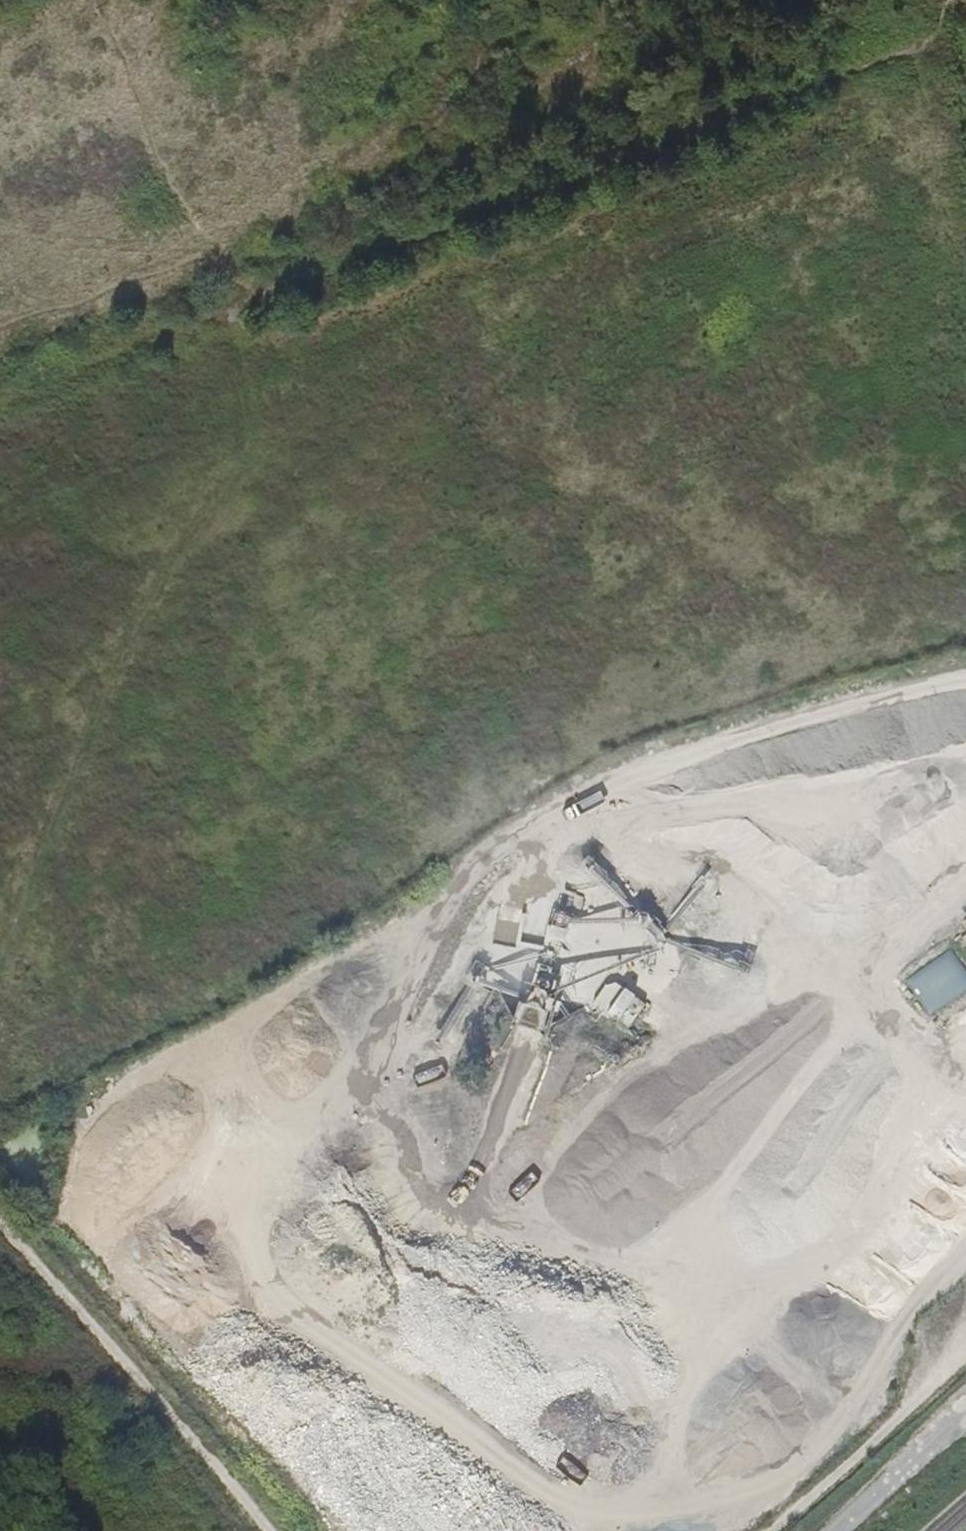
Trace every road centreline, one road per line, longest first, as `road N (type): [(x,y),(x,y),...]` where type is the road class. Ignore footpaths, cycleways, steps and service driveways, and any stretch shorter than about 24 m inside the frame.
road 1 (track): [(277,1530),(0,1226)]
road 2 (track): [(943,1372),(767,1530)]

